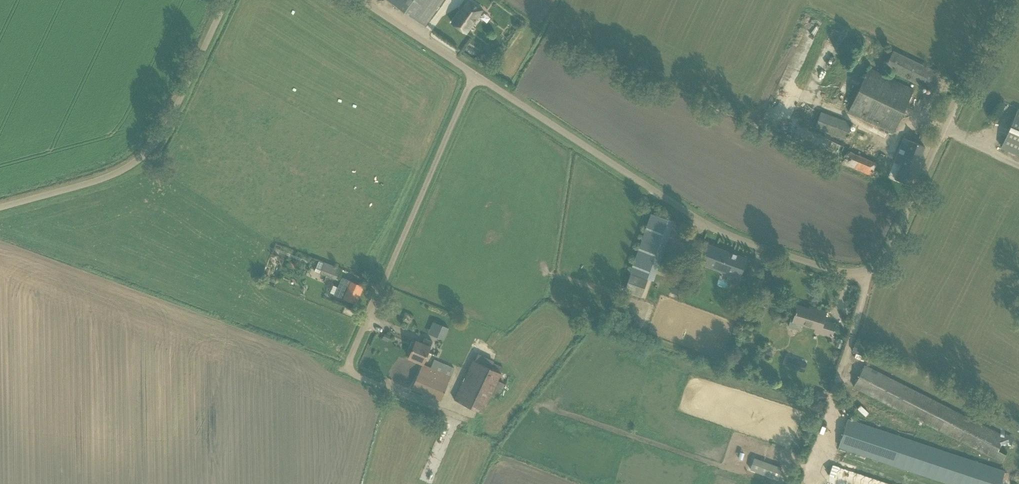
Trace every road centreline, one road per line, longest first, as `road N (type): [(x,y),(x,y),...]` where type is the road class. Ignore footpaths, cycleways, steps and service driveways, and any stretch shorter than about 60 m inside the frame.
road 1 (unclassified): [(474,74),(711,226),(825,268),(860,272),(889,251),(1003,0)]
road 2 (unclassified): [(465,419),(347,367),(474,74)]
road 3 (unclassified): [(0,207),(110,176),(142,158),(166,127),(227,0)]
road 4 (unclassified): [(361,0),(474,74)]

